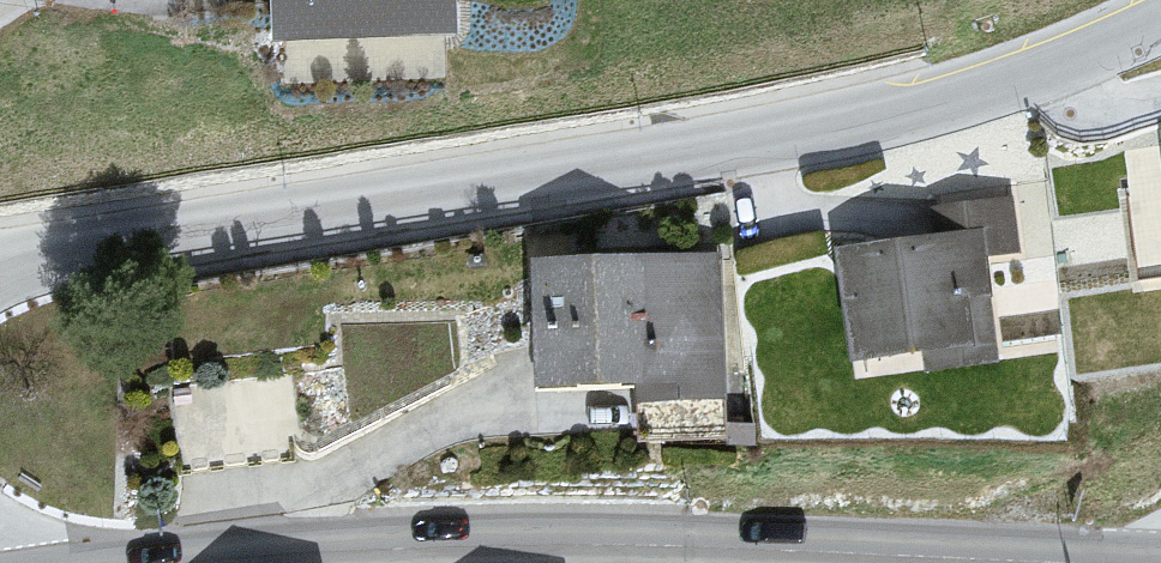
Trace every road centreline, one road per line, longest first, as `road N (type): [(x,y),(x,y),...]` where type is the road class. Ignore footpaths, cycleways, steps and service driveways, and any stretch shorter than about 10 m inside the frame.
road 1 (residential): [(0,276),(52,251),(855,131),(1160,22)]
road 2 (tertiary): [(253,562),(673,555),(876,562)]

